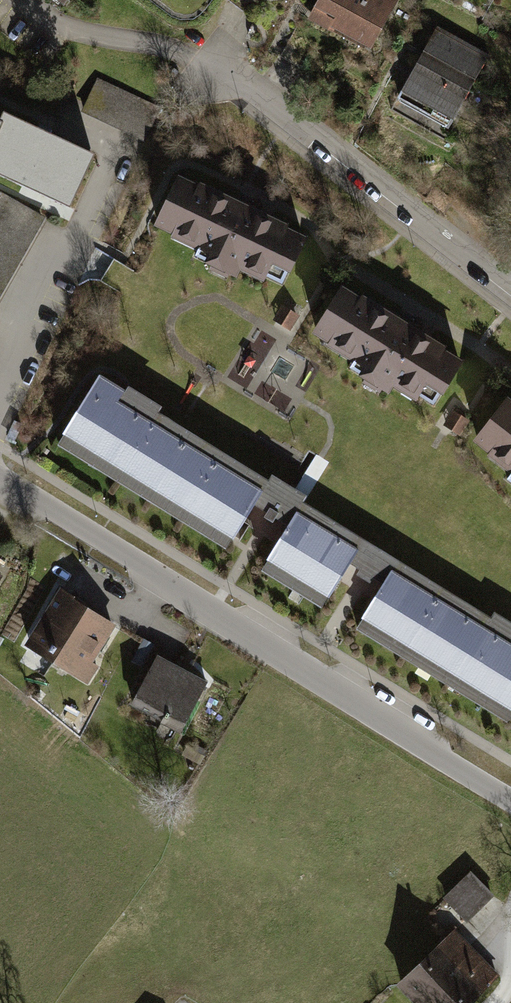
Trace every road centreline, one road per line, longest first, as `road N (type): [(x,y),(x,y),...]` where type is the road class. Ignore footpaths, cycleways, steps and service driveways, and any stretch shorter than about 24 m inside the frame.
road 1 (tertiary): [(0,493),(510,803)]
road 2 (residential): [(510,295),(215,65)]

